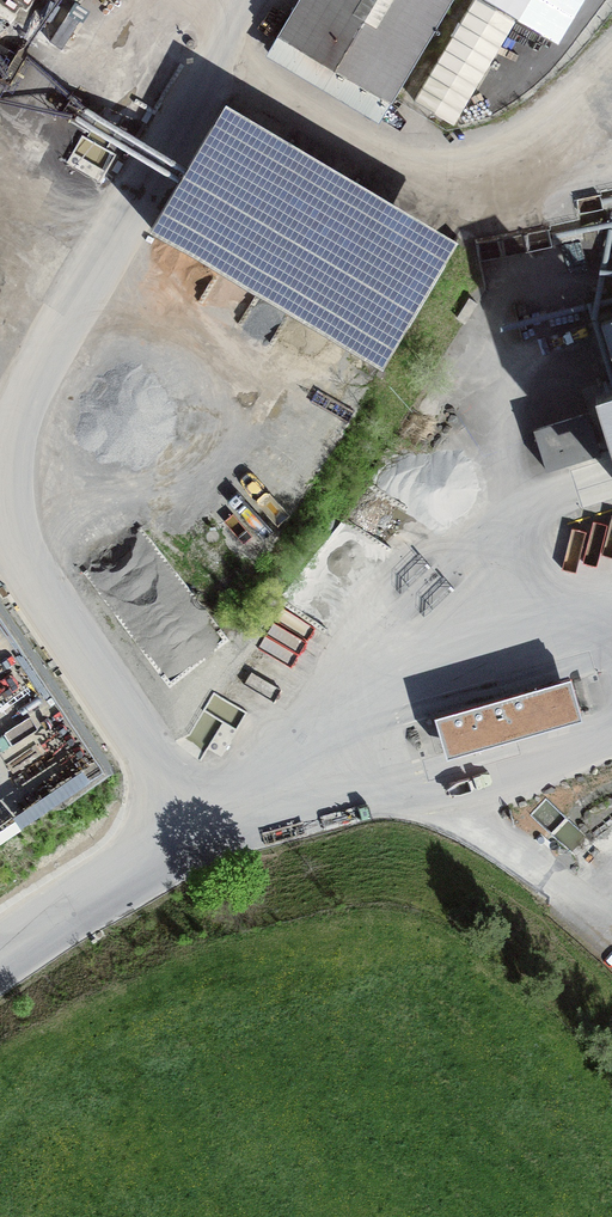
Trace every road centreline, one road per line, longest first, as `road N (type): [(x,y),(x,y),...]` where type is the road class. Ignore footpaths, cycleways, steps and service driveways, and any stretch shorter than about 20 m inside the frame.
road 1 (unclassified): [(161,814),(137,751),(12,570)]
road 2 (unclassified): [(161,814),(145,851),(0,950)]

